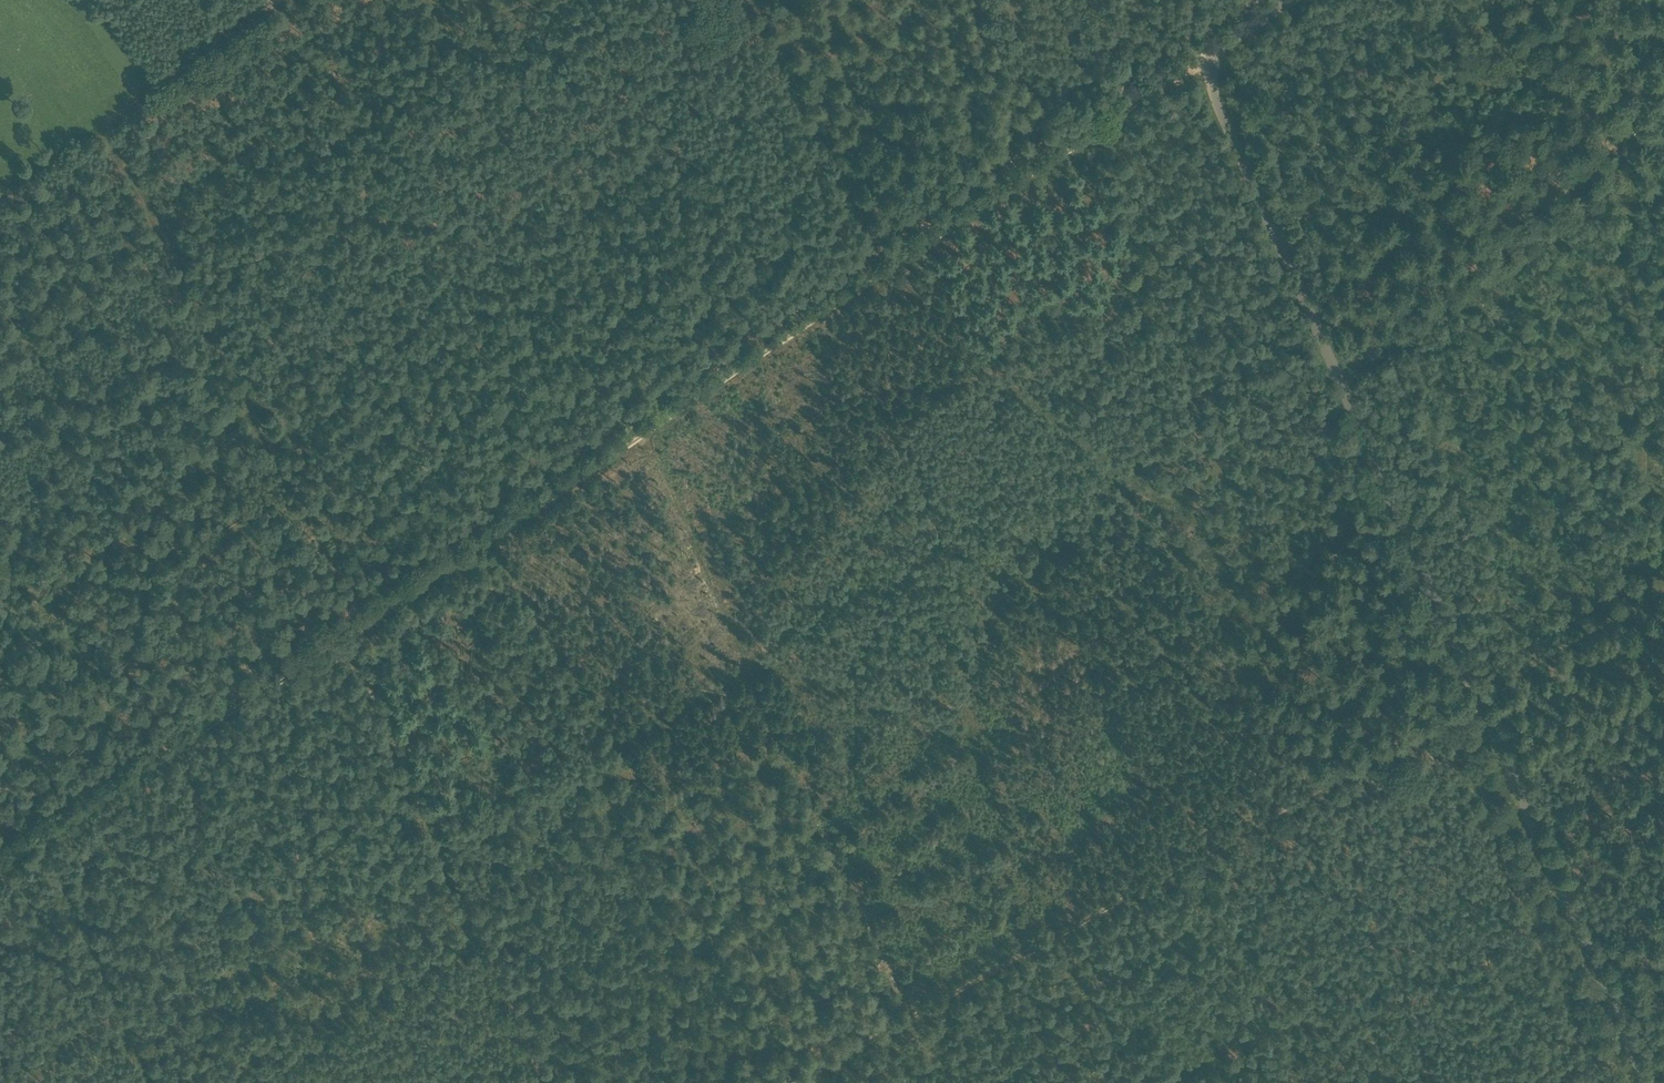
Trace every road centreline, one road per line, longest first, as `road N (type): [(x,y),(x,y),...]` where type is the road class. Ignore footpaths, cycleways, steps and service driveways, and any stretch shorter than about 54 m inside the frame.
road 1 (track): [(0,861),(1214,52)]
road 2 (unclassified): [(1644,1082),(1212,79),(1216,48),(1287,0)]
road 3 (track): [(790,1082),(1663,588)]
road 4 (track): [(0,592),(255,420),(356,626)]
road 5 (track): [(337,638),(543,1082)]
road 6 (track): [(0,203),(287,0)]
road 7 (track): [(40,835),(157,1082)]
road 8 (track): [(904,259),(831,147)]

